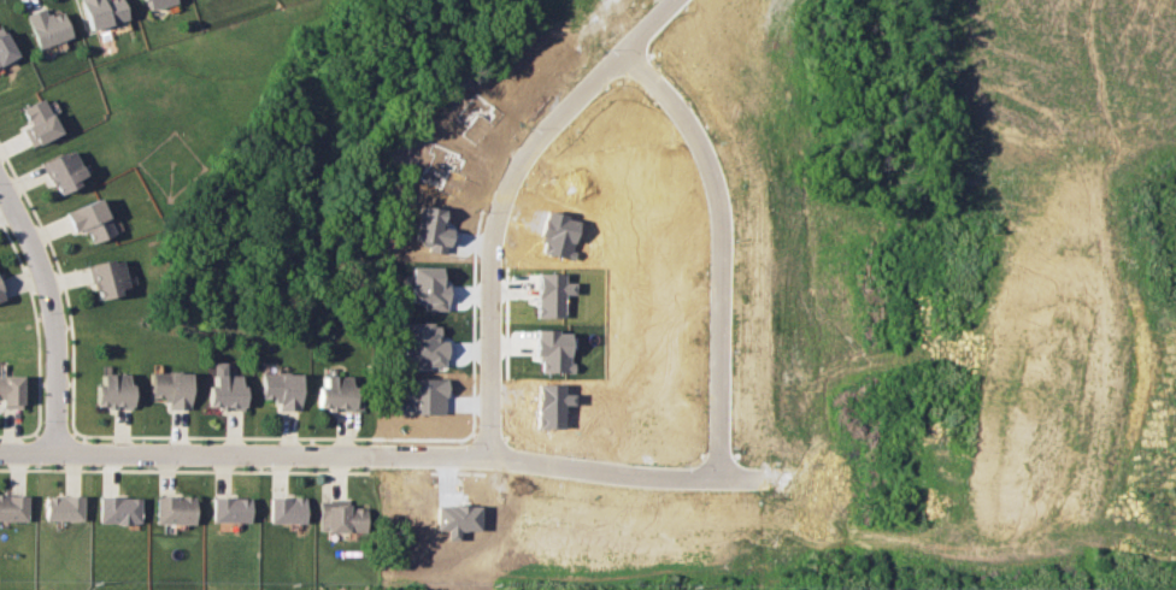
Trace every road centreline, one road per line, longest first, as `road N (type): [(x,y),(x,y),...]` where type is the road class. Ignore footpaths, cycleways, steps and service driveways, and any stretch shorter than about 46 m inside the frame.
road 1 (residential): [(441,450),(706,474),(719,465),(717,191),(696,136),(622,49),(543,126),(495,213),(487,454)]
road 2 (residential): [(441,450),(0,447)]
road 3 (residential): [(0,183),(48,307),(58,389),(53,447)]

